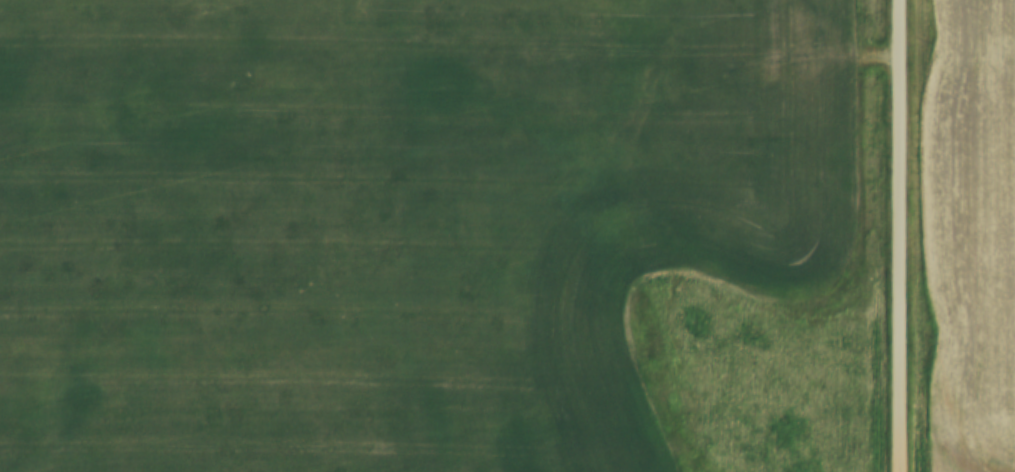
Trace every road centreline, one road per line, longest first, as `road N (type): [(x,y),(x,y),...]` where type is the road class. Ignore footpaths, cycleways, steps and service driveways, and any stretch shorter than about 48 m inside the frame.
road 1 (residential): [(899,0),(899,471)]

